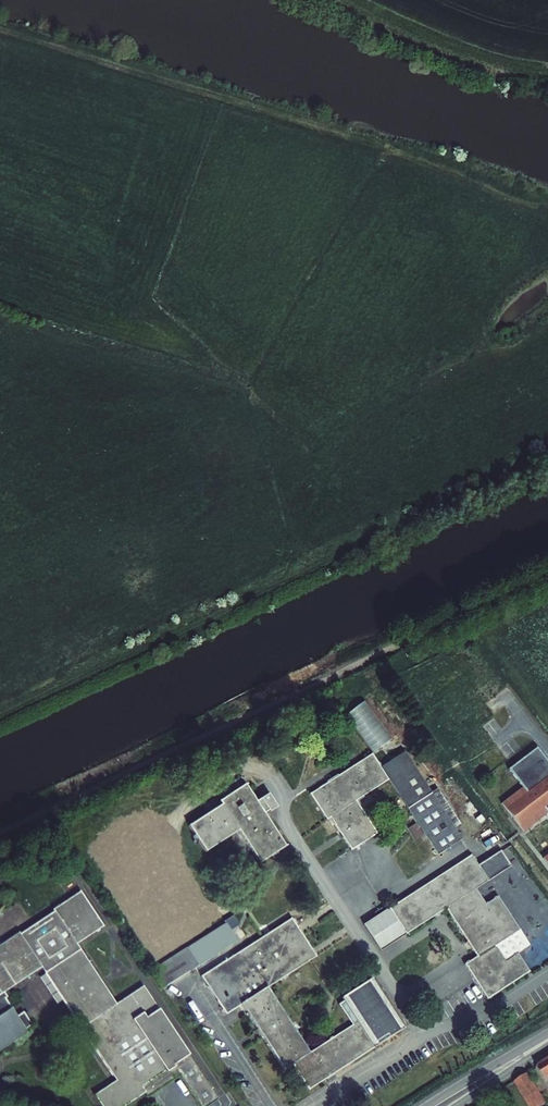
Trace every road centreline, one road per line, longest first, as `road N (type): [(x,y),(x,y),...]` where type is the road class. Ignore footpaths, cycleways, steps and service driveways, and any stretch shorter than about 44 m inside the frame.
road 1 (track): [(0,30),(547,207)]
road 2 (track): [(0,718),(320,568)]
road 3 (secondary): [(442,1105),(547,1040)]

